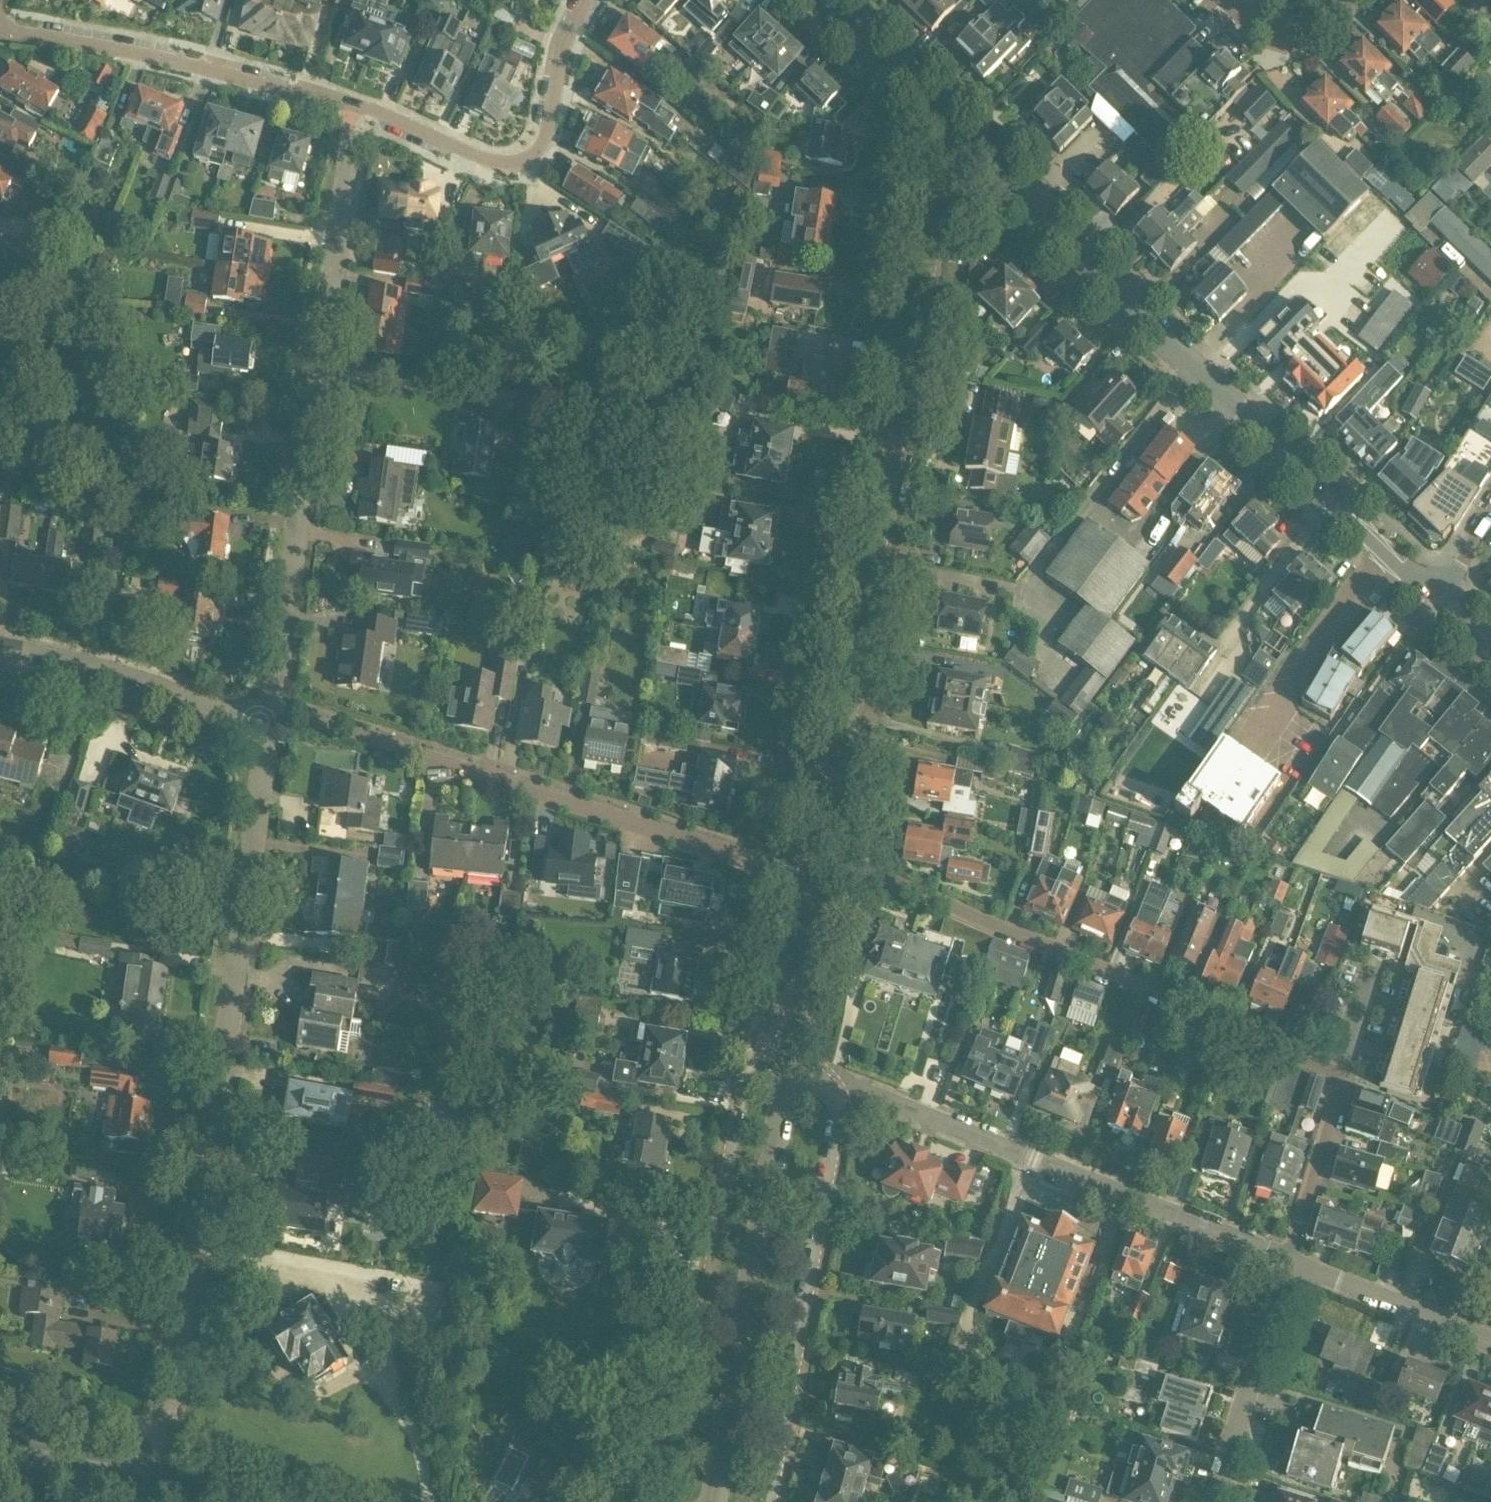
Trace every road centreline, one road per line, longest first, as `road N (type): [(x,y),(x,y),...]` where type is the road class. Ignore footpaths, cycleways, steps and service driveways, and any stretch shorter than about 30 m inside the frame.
road 1 (residential): [(166,1477),(271,730)]
road 2 (residential): [(824,867),(864,870),(910,888),(1339,1071),(1288,1261)]
road 3 (residential): [(824,867),(933,204),(971,148)]
road 4 (residential): [(1434,582),(1410,576),(1387,556),(971,148)]
road 5 (residential): [(271,730),(356,130),(352,103)]
road 6 (residential): [(1288,1261),(827,1080)]
road 7 (residential): [(793,1059),(763,1047),(745,1059),(666,1492)]
road 8 (residential): [(714,1501),(793,1059)]
road 9 (residential): [(778,1501),(836,1111),(827,1080)]
road 10 (residential): [(824,867),(750,859),(438,768)]
road 11 (residential): [(352,103),(486,160),(528,159),(544,144),(568,37),(589,0)]
road 12 (residential): [(0,28),(352,103)]
road 13 (residential): [(271,730),(124,674),(0,647)]
road 14 (residential): [(1214,1501),(1288,1261)]
road 15 (residential): [(1490,1340),(1288,1261)]
road 16 (residential): [(971,148),(820,0)]
road 17 (residential): [(793,1059),(824,867)]
road 18 (primary): [(166,1477),(0,1446)]
road 19 (residential): [(1347,0),(1321,26),(1285,40),(1229,0)]

